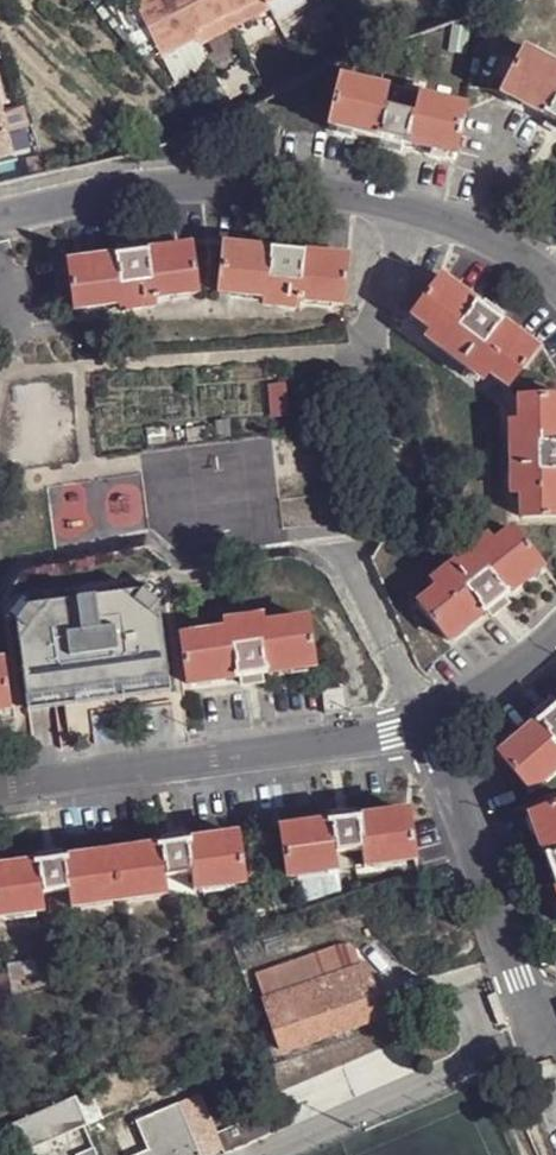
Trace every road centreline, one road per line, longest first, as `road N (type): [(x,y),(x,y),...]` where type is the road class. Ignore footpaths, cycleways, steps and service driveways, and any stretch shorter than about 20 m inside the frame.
road 1 (residential): [(555,285),(477,231),(373,197),(239,180),(138,184),(0,215)]
road 2 (residential): [(0,795),(350,752),(441,723)]
road 3 (residential): [(555,1009),(542,1013),(441,723)]
road 4 (residential): [(441,723),(502,684),(555,633)]

